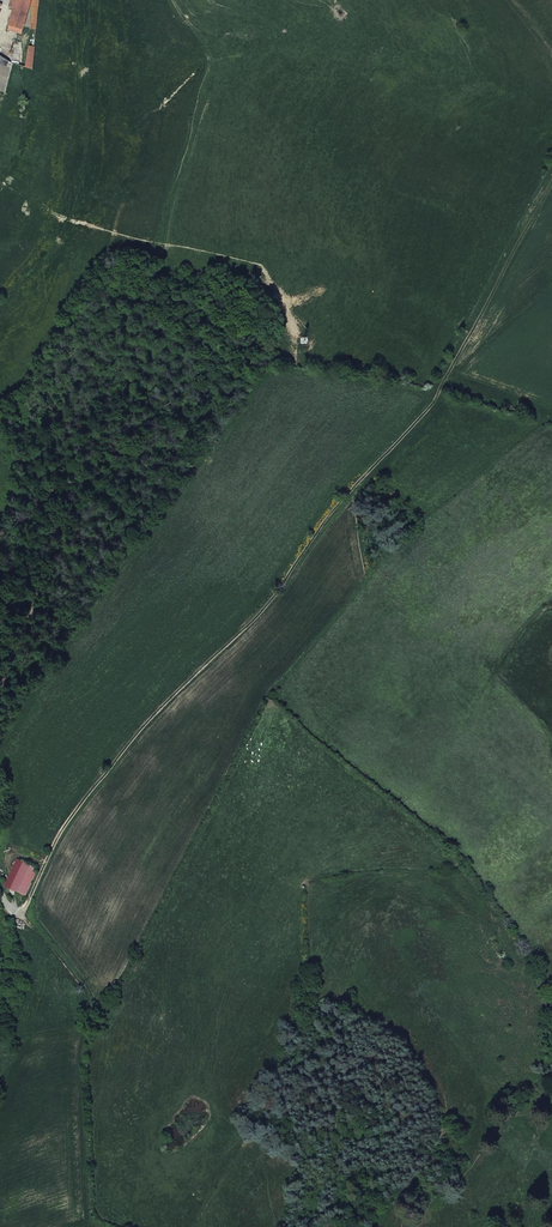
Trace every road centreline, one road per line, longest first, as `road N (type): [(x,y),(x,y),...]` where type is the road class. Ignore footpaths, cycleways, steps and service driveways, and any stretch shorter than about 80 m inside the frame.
road 1 (track): [(343,1226),(332,1204),(334,1116),(322,1081),(280,1056),(271,1038),(295,996),(312,897)]
road 2 (track): [(227,1129),(280,1162),(279,1226)]

